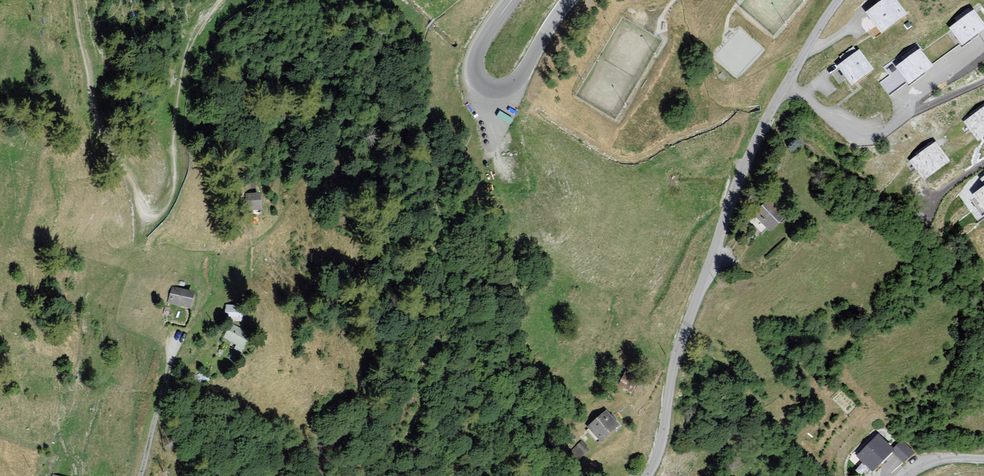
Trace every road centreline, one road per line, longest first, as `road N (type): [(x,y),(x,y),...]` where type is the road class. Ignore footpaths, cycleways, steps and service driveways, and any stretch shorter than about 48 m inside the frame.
road 1 (unclassified): [(570,0),(515,81),(491,88),(480,81),(476,61),(512,0)]
road 2 (residential): [(786,84),(867,131),(983,75)]
road 3 (track): [(175,343),(140,475)]

